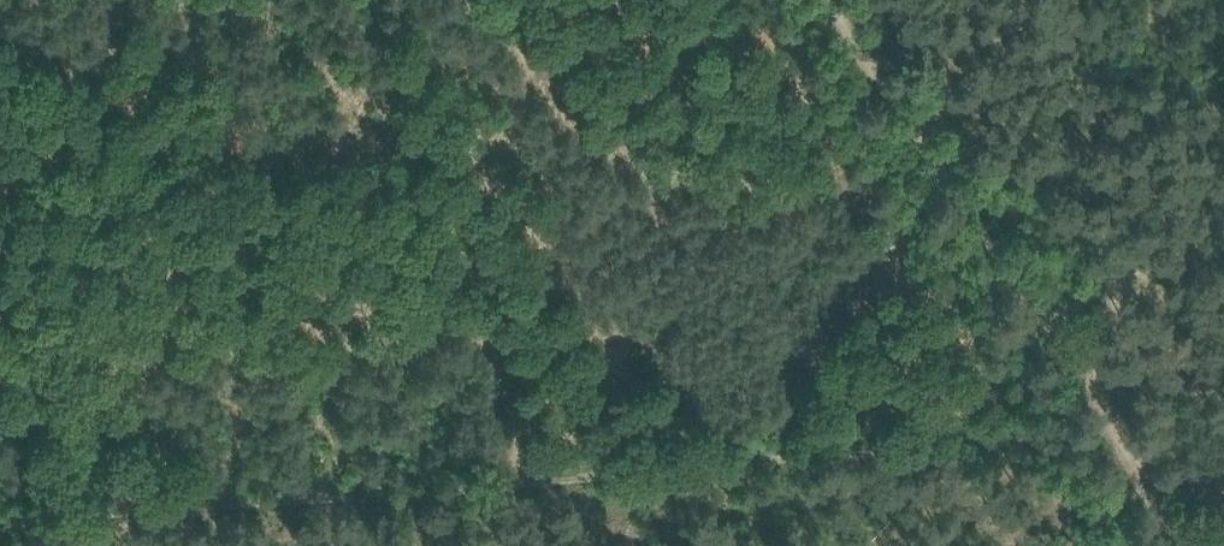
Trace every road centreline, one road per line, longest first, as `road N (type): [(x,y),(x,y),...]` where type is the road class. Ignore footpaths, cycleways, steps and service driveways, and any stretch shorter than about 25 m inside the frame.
road 1 (track): [(1189,545),(840,0)]

